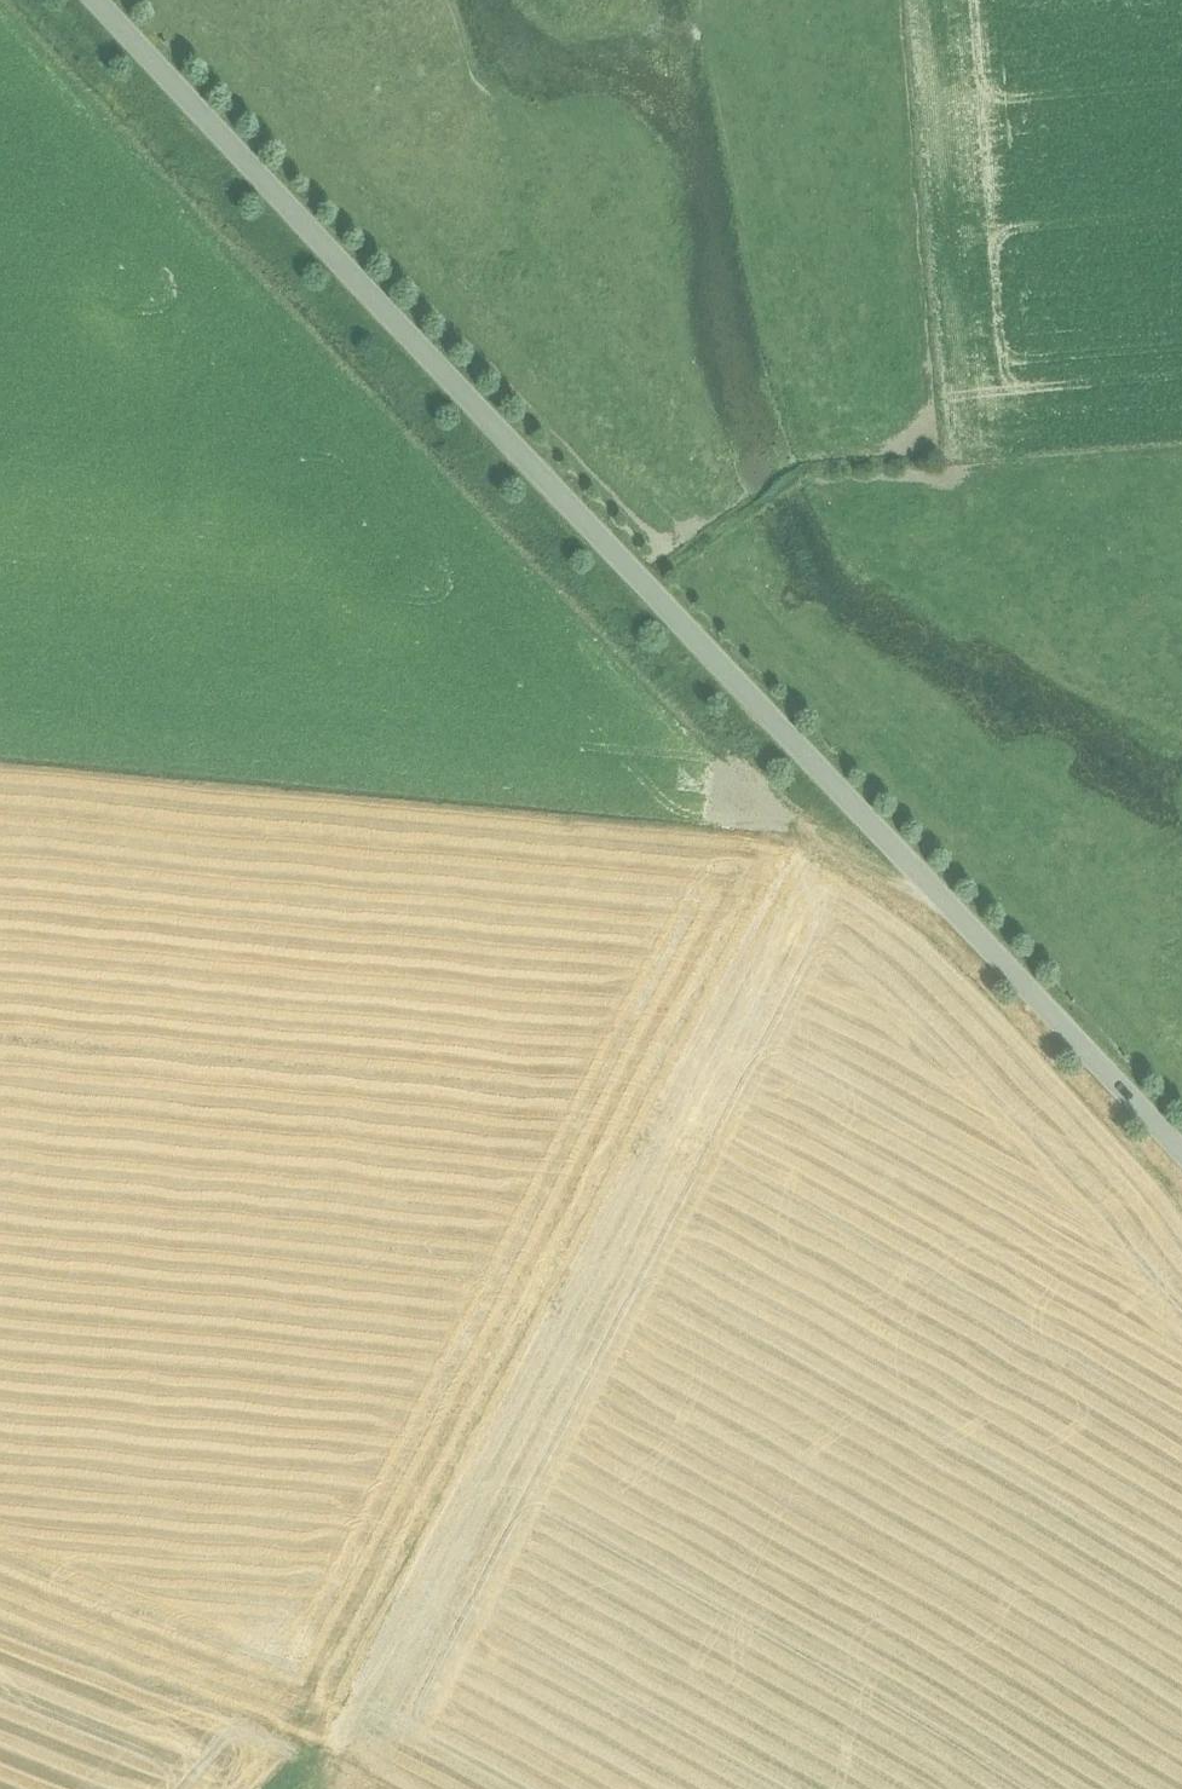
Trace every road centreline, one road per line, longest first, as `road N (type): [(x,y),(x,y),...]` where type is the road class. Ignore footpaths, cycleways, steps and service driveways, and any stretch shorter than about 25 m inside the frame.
road 1 (unclassified): [(1181,1151),(98,0)]

